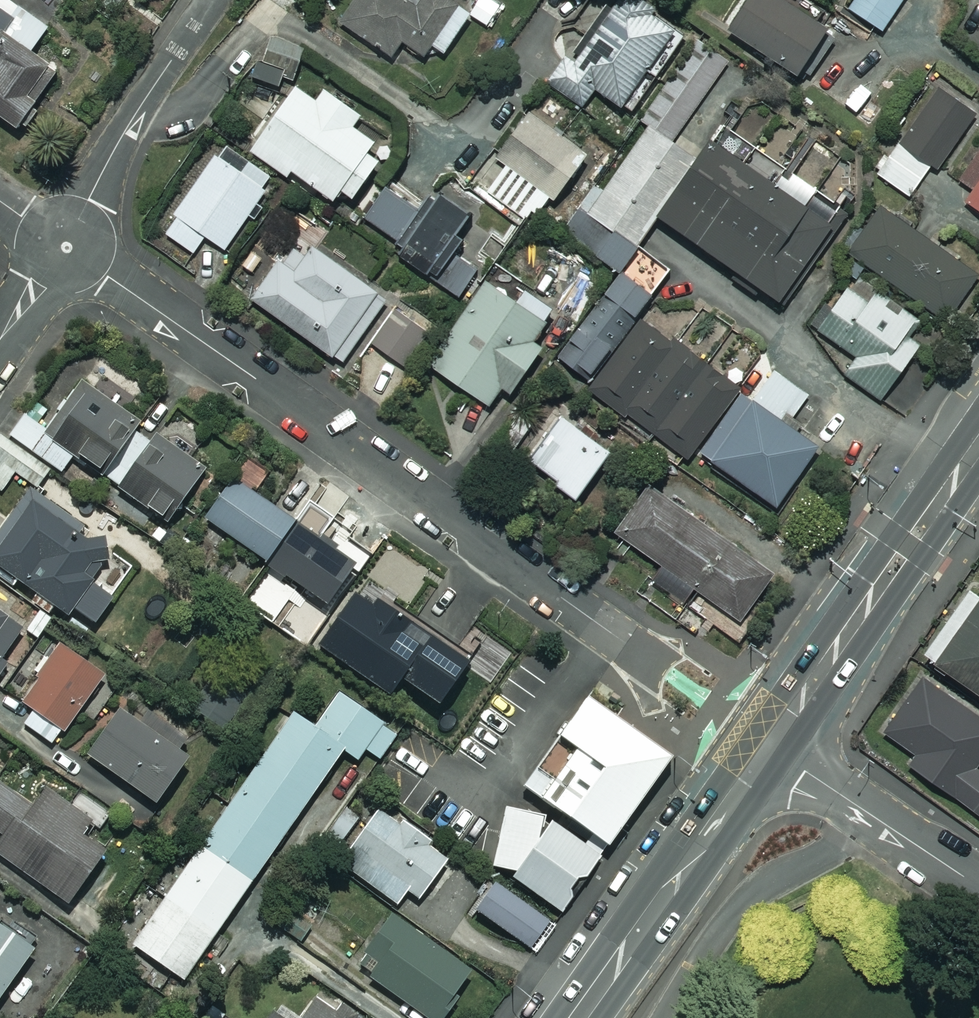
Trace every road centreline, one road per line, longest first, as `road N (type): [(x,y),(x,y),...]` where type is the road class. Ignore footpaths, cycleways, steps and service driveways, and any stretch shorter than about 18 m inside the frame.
road 1 (residential): [(650,661),(63,246)]
road 2 (secondary): [(978,444),(769,747)]
road 3 (secondary): [(769,747),(576,1017)]
road 4 (residential): [(63,246),(209,0)]
road 5 (residential): [(978,889),(769,747)]

